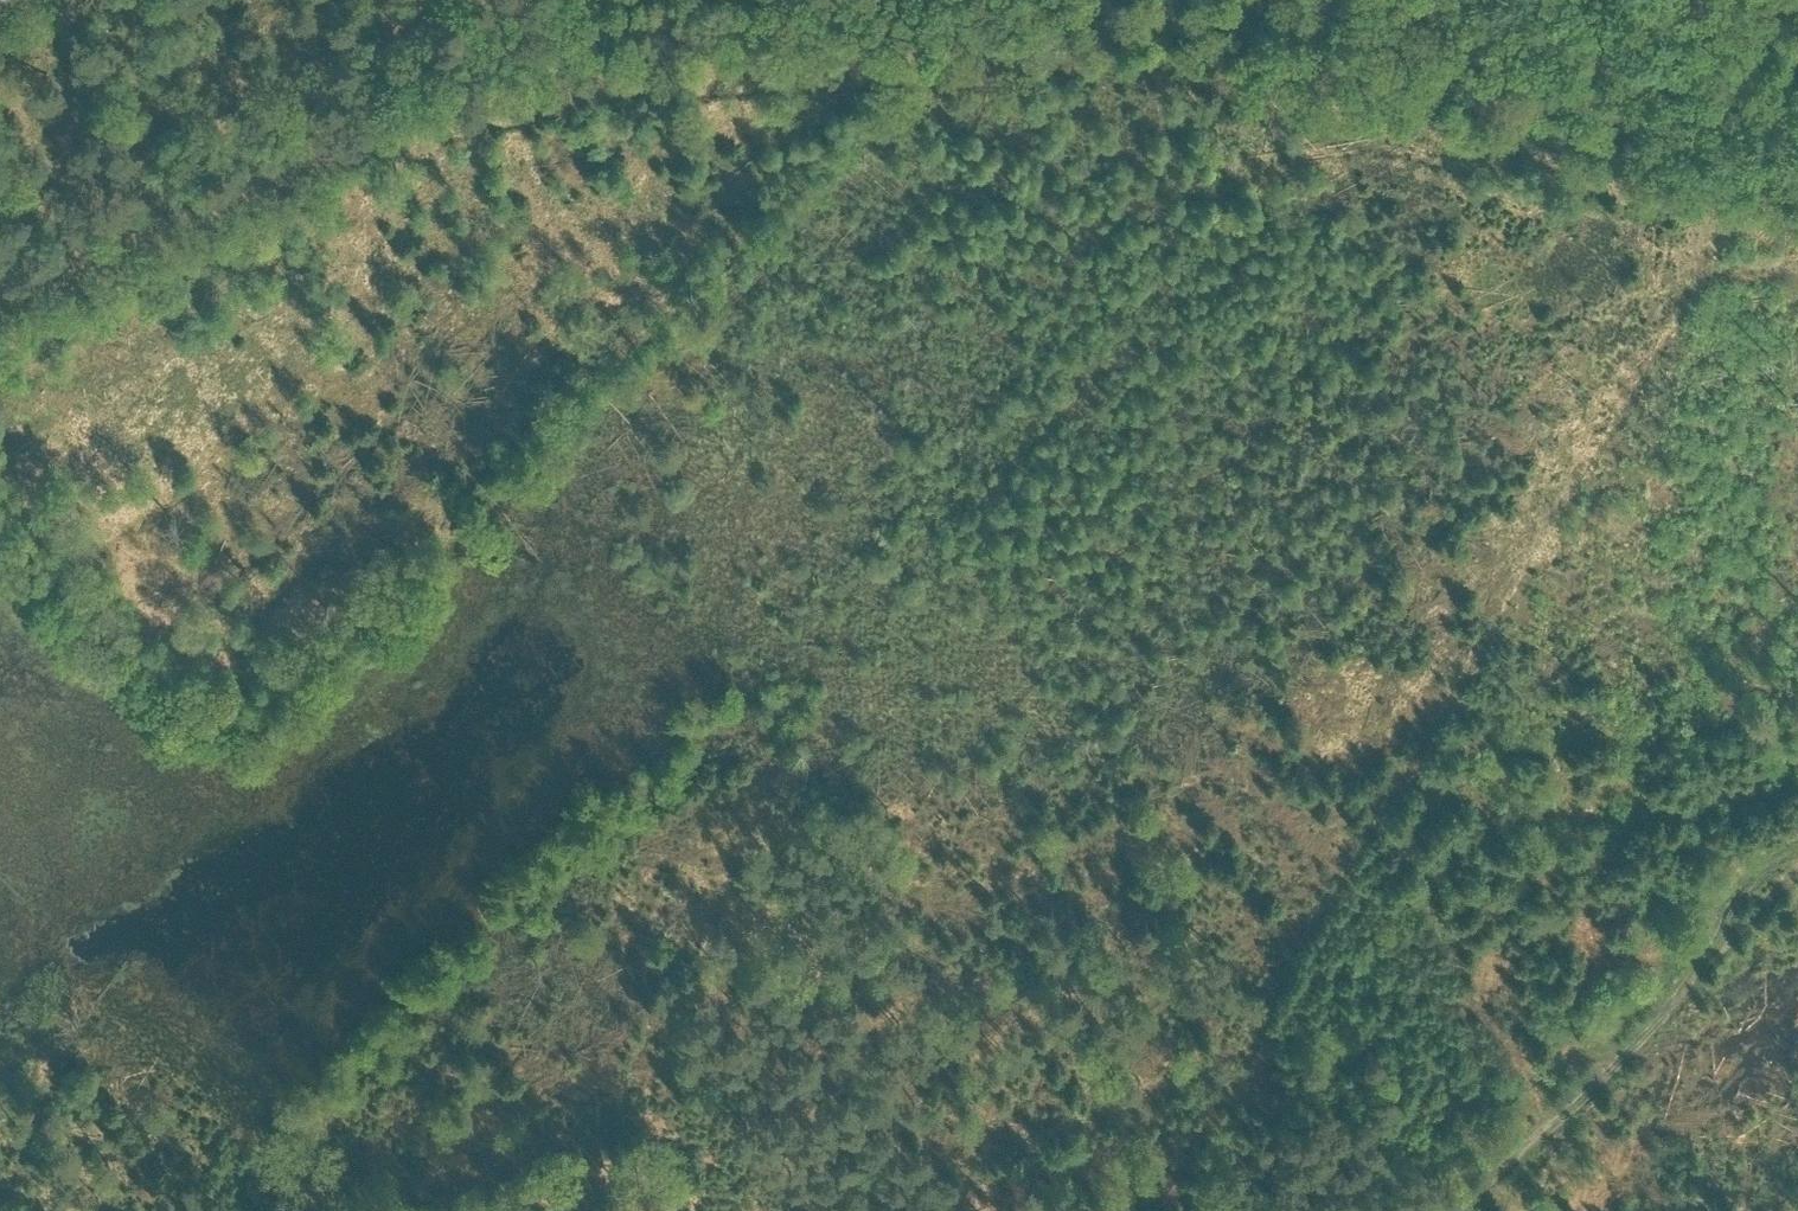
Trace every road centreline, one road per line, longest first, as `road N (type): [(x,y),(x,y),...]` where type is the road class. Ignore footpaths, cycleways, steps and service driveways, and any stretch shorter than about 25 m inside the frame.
road 1 (track): [(0,315),(335,163),(538,104),(637,87),(921,68),(1082,68),(1288,102),(1797,234)]
road 2 (track): [(1456,1210),(1797,868)]

